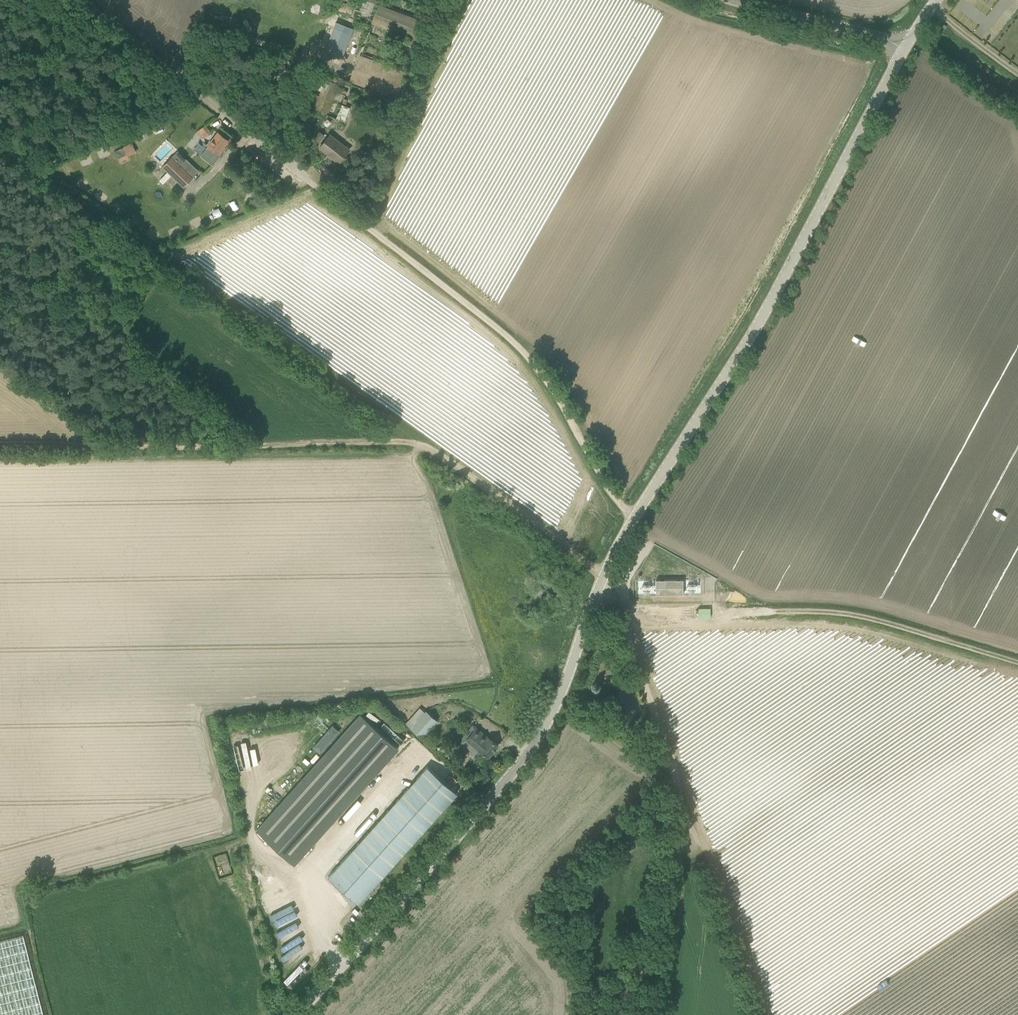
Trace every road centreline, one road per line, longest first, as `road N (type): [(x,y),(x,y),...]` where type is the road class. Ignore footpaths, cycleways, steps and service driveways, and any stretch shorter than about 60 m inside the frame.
road 1 (tertiary): [(289,1014),(519,767),(557,702),(624,528),(758,322),(904,47)]
road 2 (track): [(418,440),(0,139)]
road 3 (track): [(0,446),(418,440)]
road 4 (track): [(621,610),(681,797),(659,1014)]
road 5 (track): [(1017,658),(885,617),(827,608),(621,610)]
road 6 (track): [(368,227),(525,352),(624,528)]
road 7 (unclassified): [(87,0),(368,227)]
road 8 (track): [(418,440),(603,574)]
road 9 (tertiary): [(904,47),(735,0)]
road 10 (track): [(1017,92),(925,39),(904,47)]

